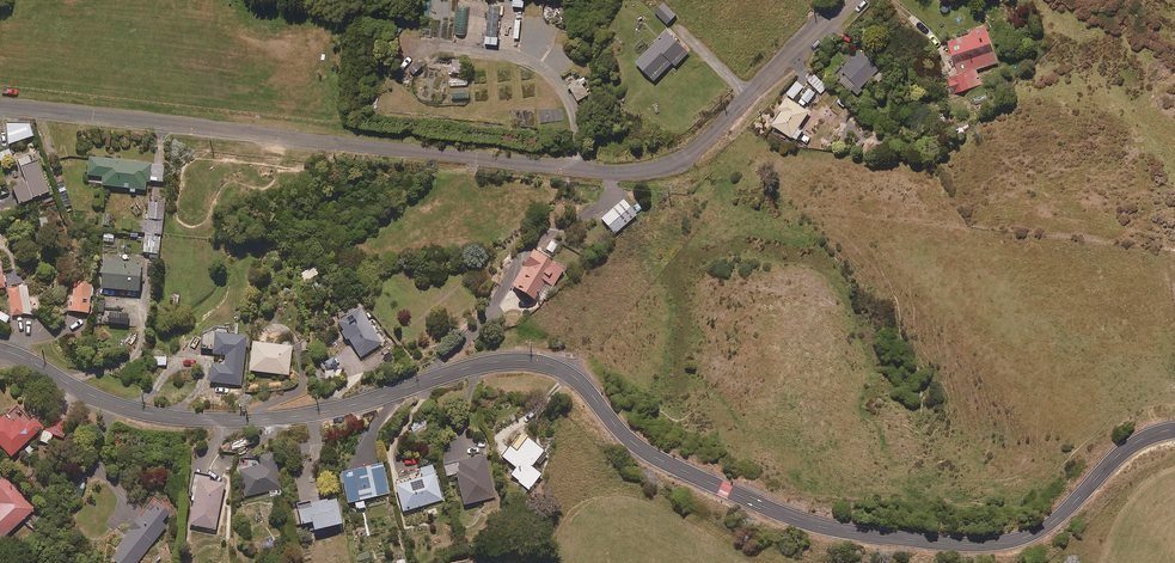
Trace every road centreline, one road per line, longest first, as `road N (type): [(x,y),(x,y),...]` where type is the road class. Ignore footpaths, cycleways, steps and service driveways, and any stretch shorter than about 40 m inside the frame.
road 1 (unclassified): [(1174,429),(1134,443),(1027,537),(965,545),(793,519),(646,452),(574,377),(551,365),(496,362),(336,409),(240,420),(133,410),(0,349)]
road 2 (residential): [(0,107),(644,170),(701,144),(849,0)]

